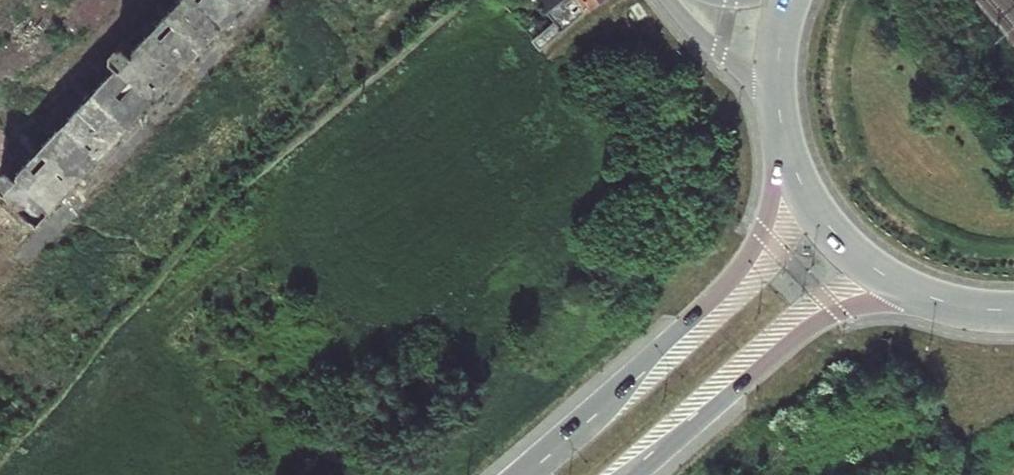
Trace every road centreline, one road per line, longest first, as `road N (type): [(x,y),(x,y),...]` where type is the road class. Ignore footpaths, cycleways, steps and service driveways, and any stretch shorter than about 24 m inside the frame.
road 1 (trunk): [(793,169),(769,239),(732,293),(523,474)]
road 2 (trunk): [(621,474),(803,320),(863,293),(902,287)]
road 3 (trunk): [(793,169),(837,238),(902,287)]
road 4 (residential): [(665,0),(749,76),(778,114)]

